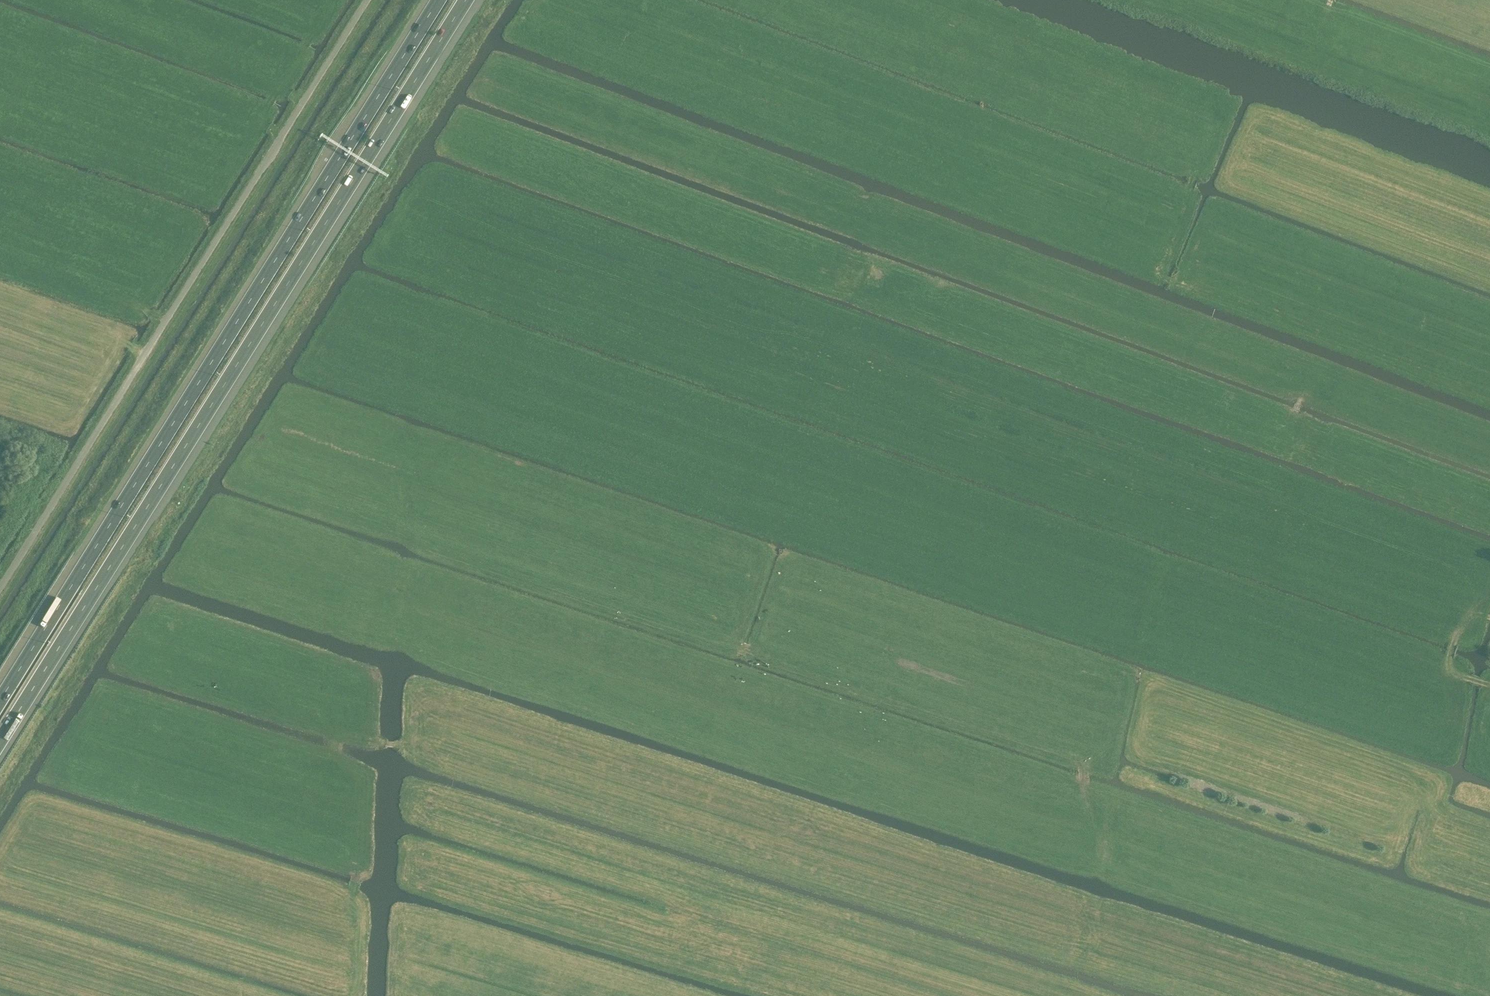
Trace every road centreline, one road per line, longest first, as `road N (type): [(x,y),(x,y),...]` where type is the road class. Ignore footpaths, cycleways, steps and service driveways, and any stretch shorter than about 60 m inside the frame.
road 1 (motorway): [(0,740),(466,0)]
road 2 (motorway): [(439,0),(0,701)]
road 3 (unclassified): [(0,586),(369,0)]
road 4 (track): [(1489,451),(1324,389),(1308,392),(1271,475)]

